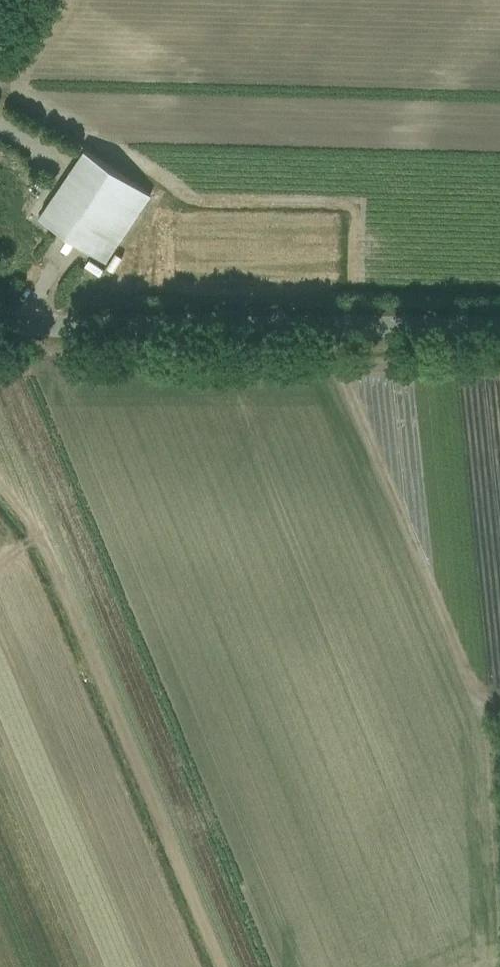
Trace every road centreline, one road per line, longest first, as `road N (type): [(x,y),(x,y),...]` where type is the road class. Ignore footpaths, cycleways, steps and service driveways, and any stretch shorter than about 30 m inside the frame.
road 1 (unclassified): [(499,324),(0,323)]

